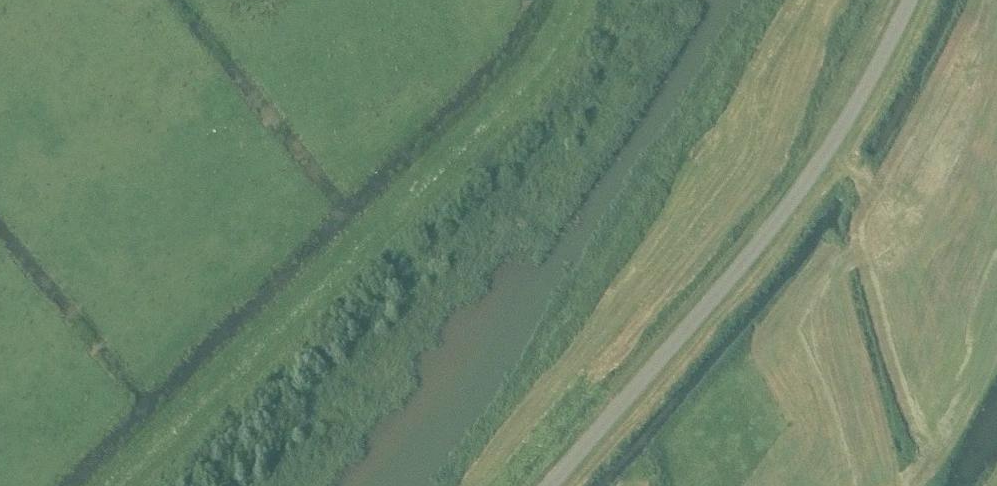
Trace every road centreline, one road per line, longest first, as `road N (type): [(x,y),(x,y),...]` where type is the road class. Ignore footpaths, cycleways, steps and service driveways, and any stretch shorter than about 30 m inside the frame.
road 1 (unclassified): [(545,485),(739,267),(806,179),(907,0)]

